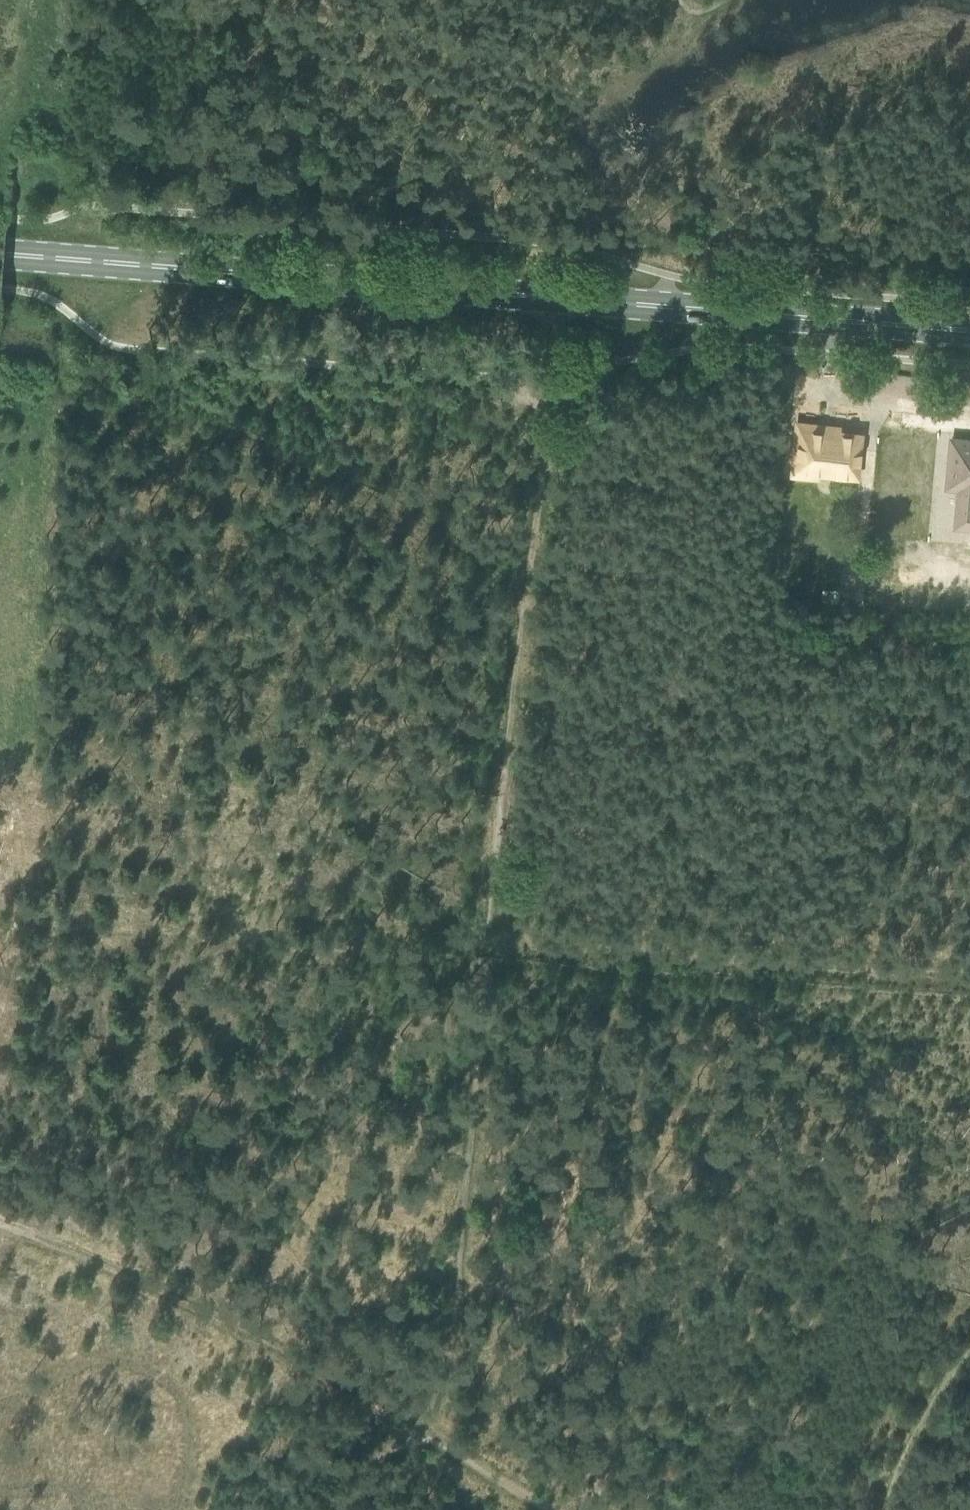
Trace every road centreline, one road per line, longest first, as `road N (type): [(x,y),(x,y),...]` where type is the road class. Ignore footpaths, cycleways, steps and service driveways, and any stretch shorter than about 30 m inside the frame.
road 1 (primary): [(969,331),(0,253)]
road 2 (track): [(548,374),(486,945)]
road 3 (track): [(486,945),(449,1367),(411,1425)]
road 4 (track): [(572,1509),(411,1425)]

